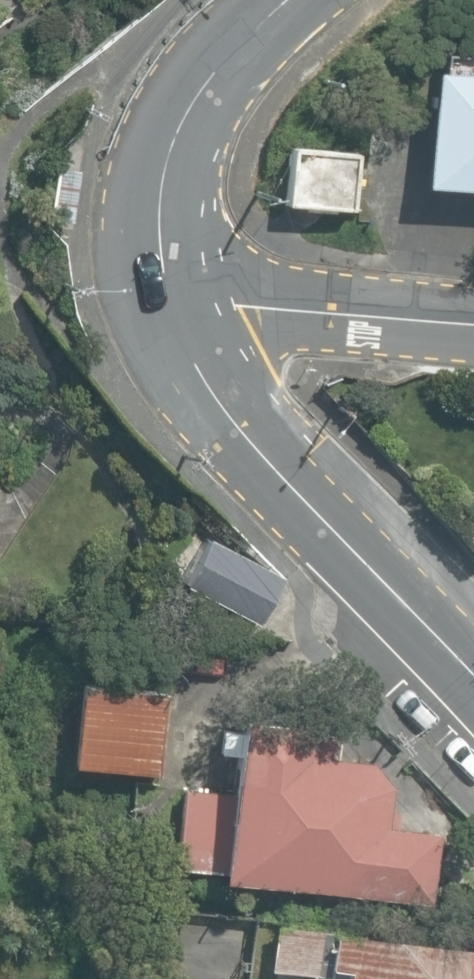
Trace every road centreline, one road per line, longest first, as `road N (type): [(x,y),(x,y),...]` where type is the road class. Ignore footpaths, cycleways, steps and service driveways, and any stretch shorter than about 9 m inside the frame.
road 1 (tertiary): [(162,300),(219,396),(473,673)]
road 2 (tertiary): [(288,0),(202,87),(171,142),(154,210),(162,300)]
road 3 (residential): [(473,330),(162,300)]

